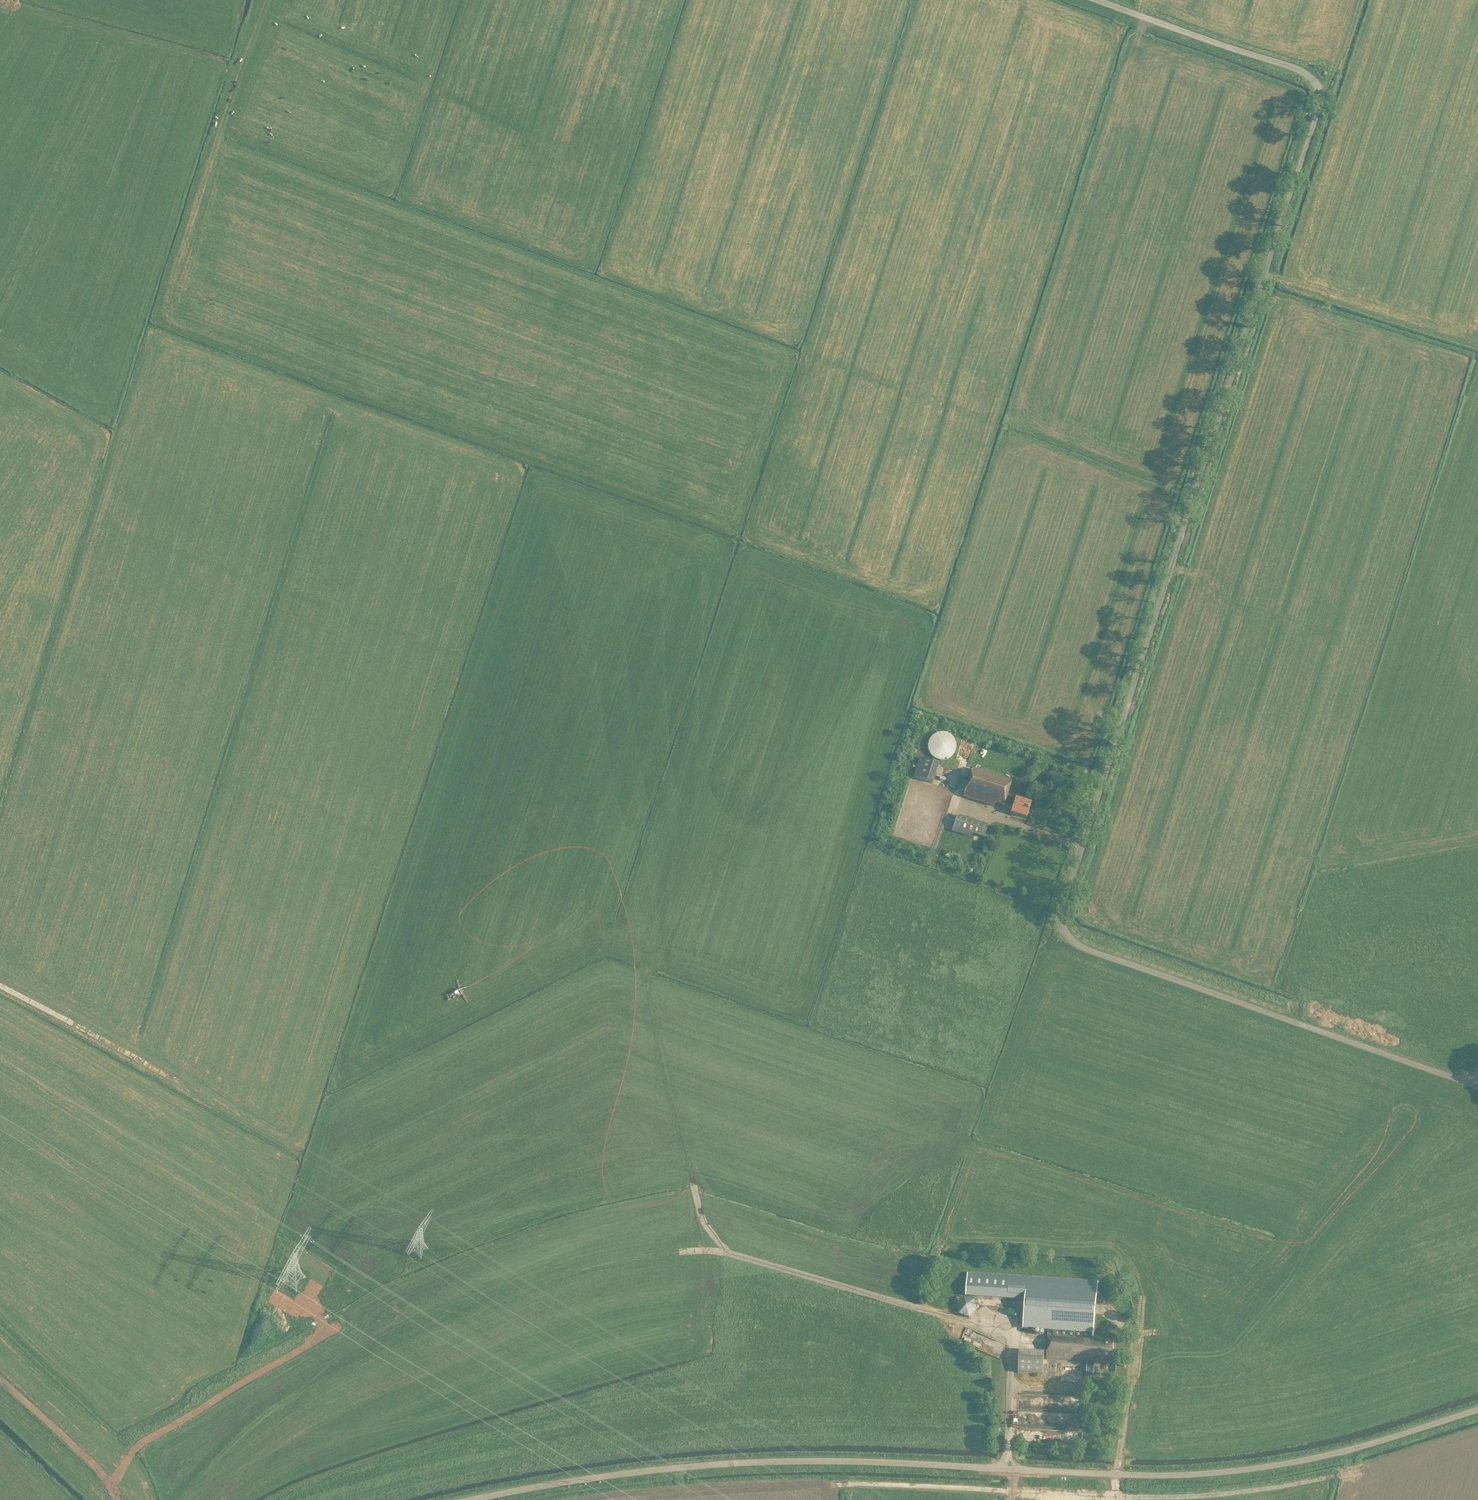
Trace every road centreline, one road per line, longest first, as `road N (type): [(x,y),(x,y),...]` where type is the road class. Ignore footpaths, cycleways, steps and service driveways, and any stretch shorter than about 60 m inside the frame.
road 1 (unclassified): [(1477,1085),(1069,939),(1058,924),(1317,110),(1316,84),(1297,67),(1110,0)]
road 2 (unclassified): [(529,1499),(638,1481),(817,1466),(1197,1473),(1354,1447),(1477,1407)]

